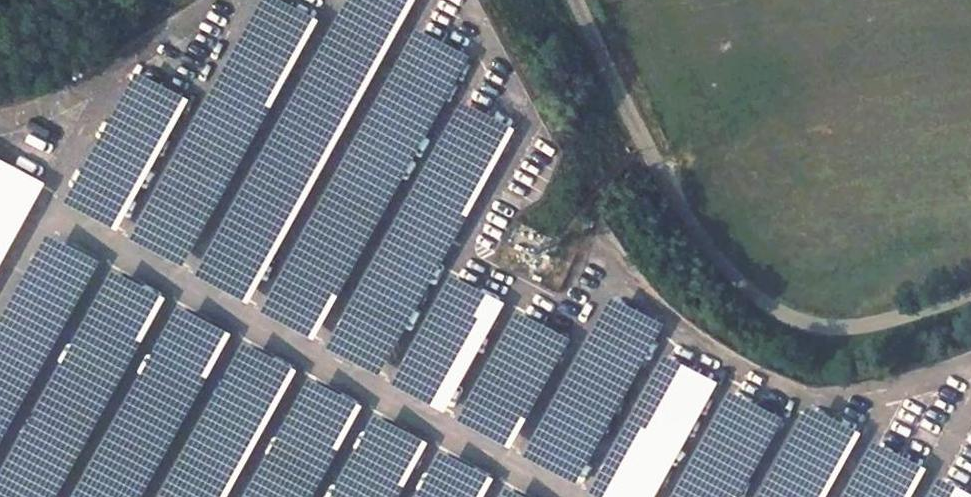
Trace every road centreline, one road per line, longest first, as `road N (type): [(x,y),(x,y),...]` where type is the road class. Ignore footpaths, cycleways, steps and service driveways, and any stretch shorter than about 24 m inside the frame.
road 1 (unclassified): [(970,294),(828,330),(785,317),(739,286),(694,238),(574,0)]

